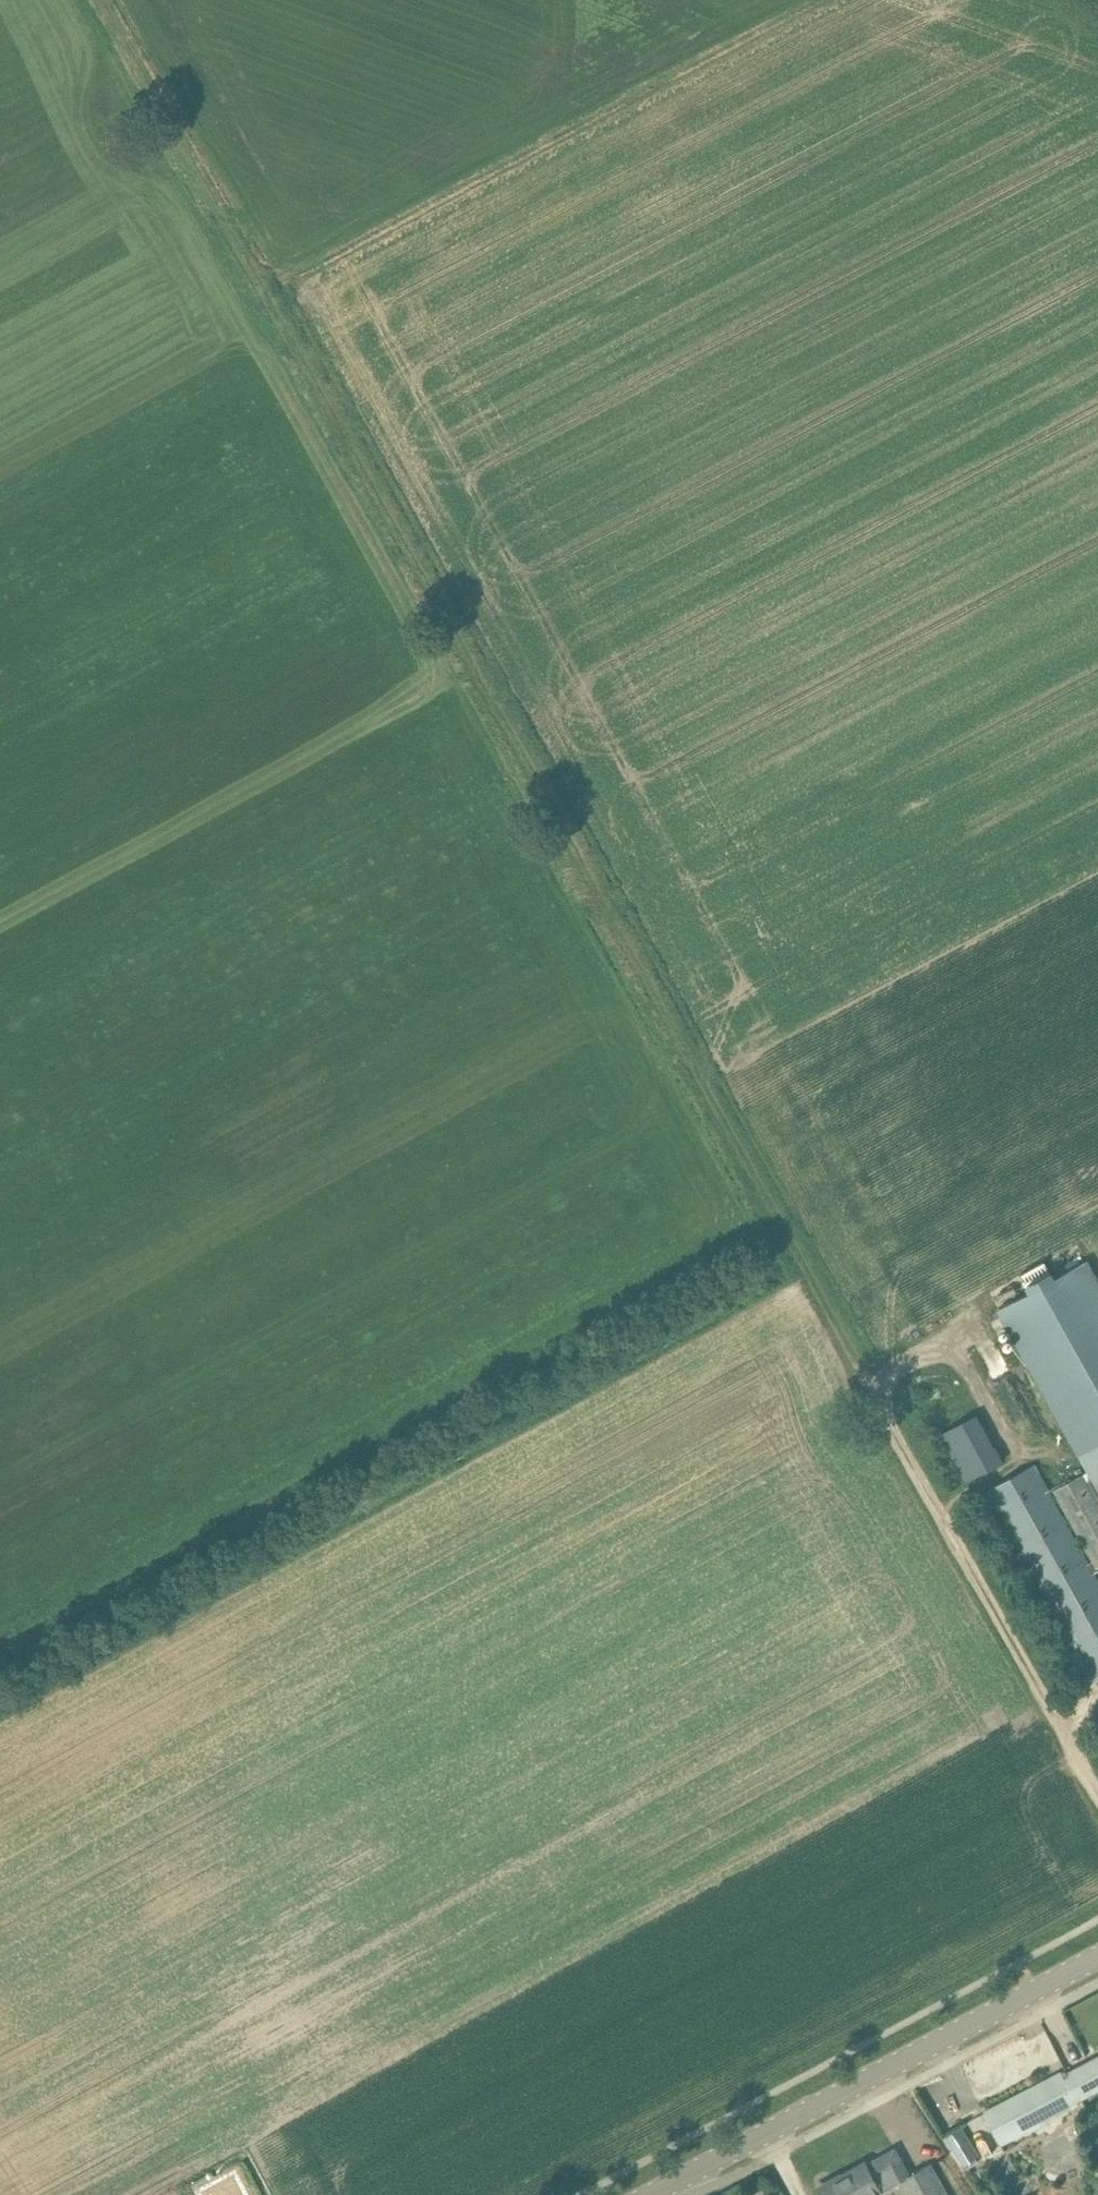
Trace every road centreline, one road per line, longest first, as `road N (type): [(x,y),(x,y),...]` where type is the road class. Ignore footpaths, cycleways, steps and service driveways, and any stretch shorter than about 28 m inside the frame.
road 1 (track): [(1059,1725),(100,0)]
road 2 (tertiary): [(656,2194),(1097,1961)]

